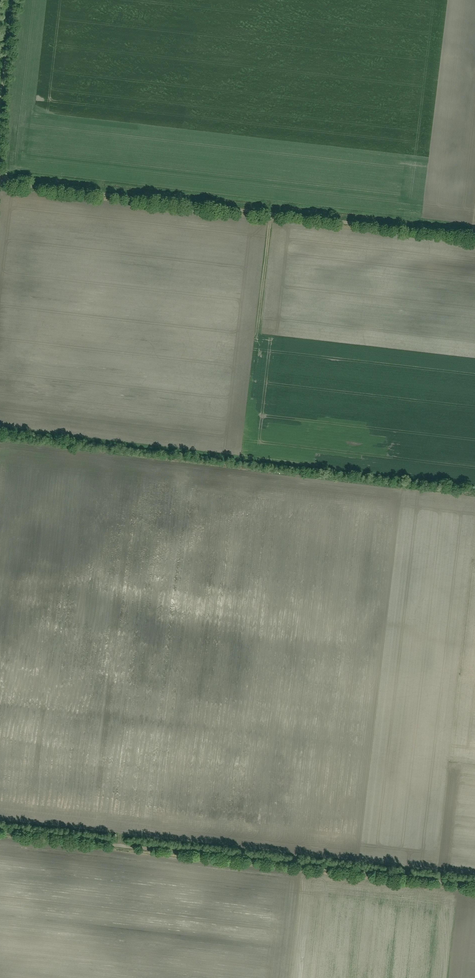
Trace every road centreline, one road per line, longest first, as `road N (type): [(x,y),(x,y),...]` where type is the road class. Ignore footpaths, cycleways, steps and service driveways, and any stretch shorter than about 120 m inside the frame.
road 1 (track): [(0,833),(474,887)]

